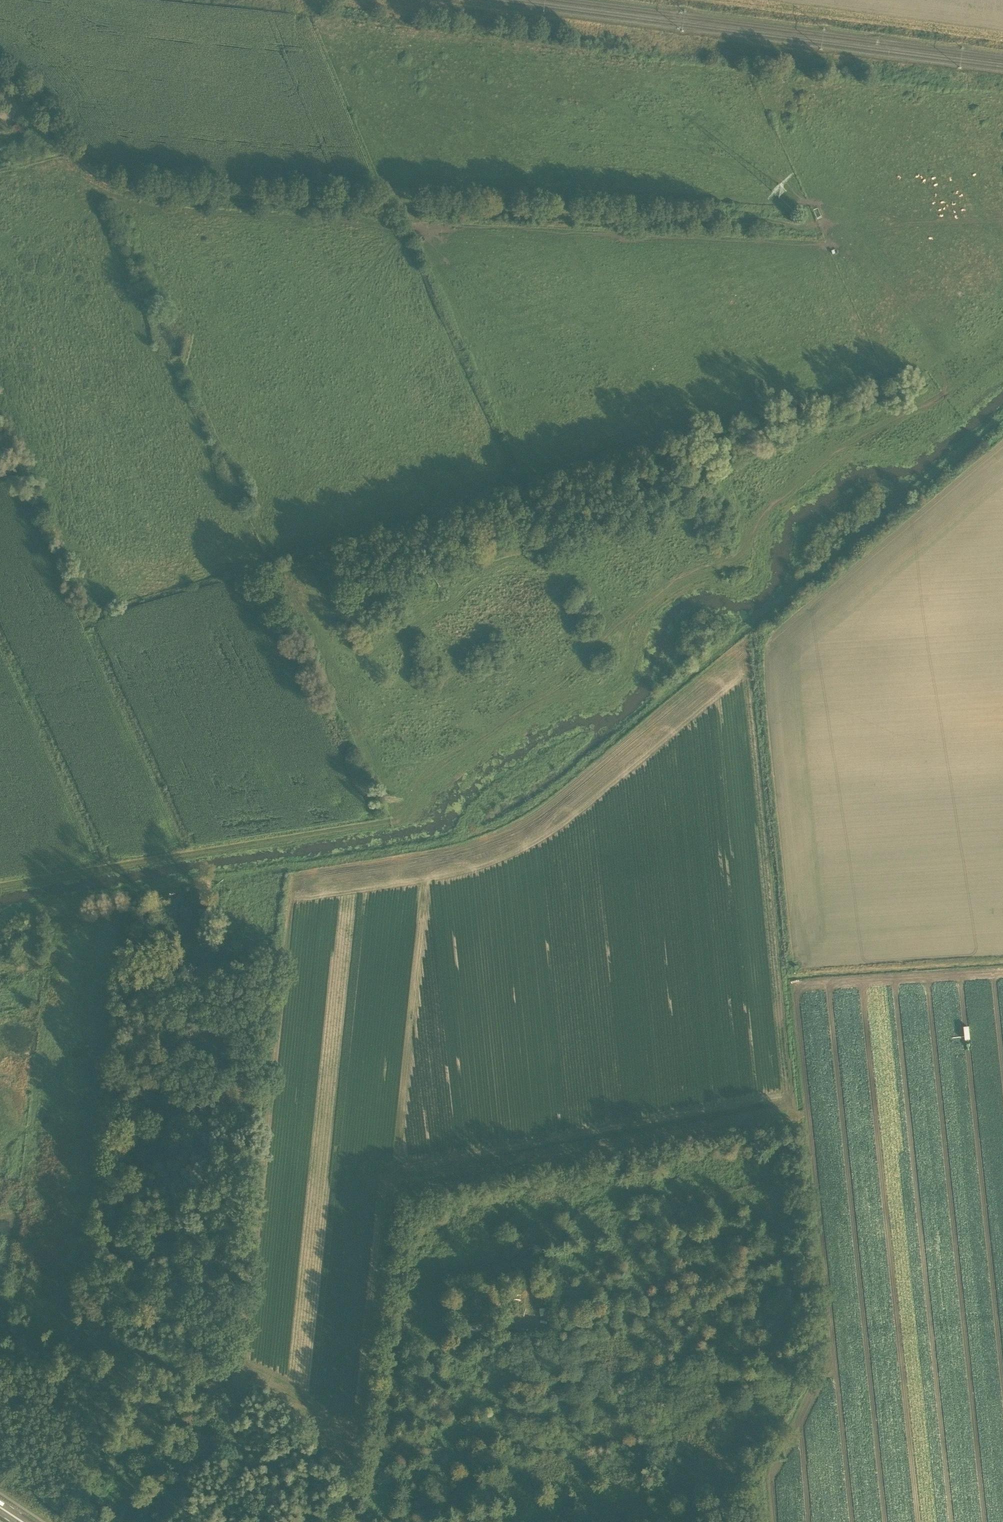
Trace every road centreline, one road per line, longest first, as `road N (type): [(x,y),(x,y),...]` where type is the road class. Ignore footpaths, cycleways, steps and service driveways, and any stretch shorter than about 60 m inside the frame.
road 1 (track): [(839,228),(118,181),(87,166),(26,86),(0,73)]

